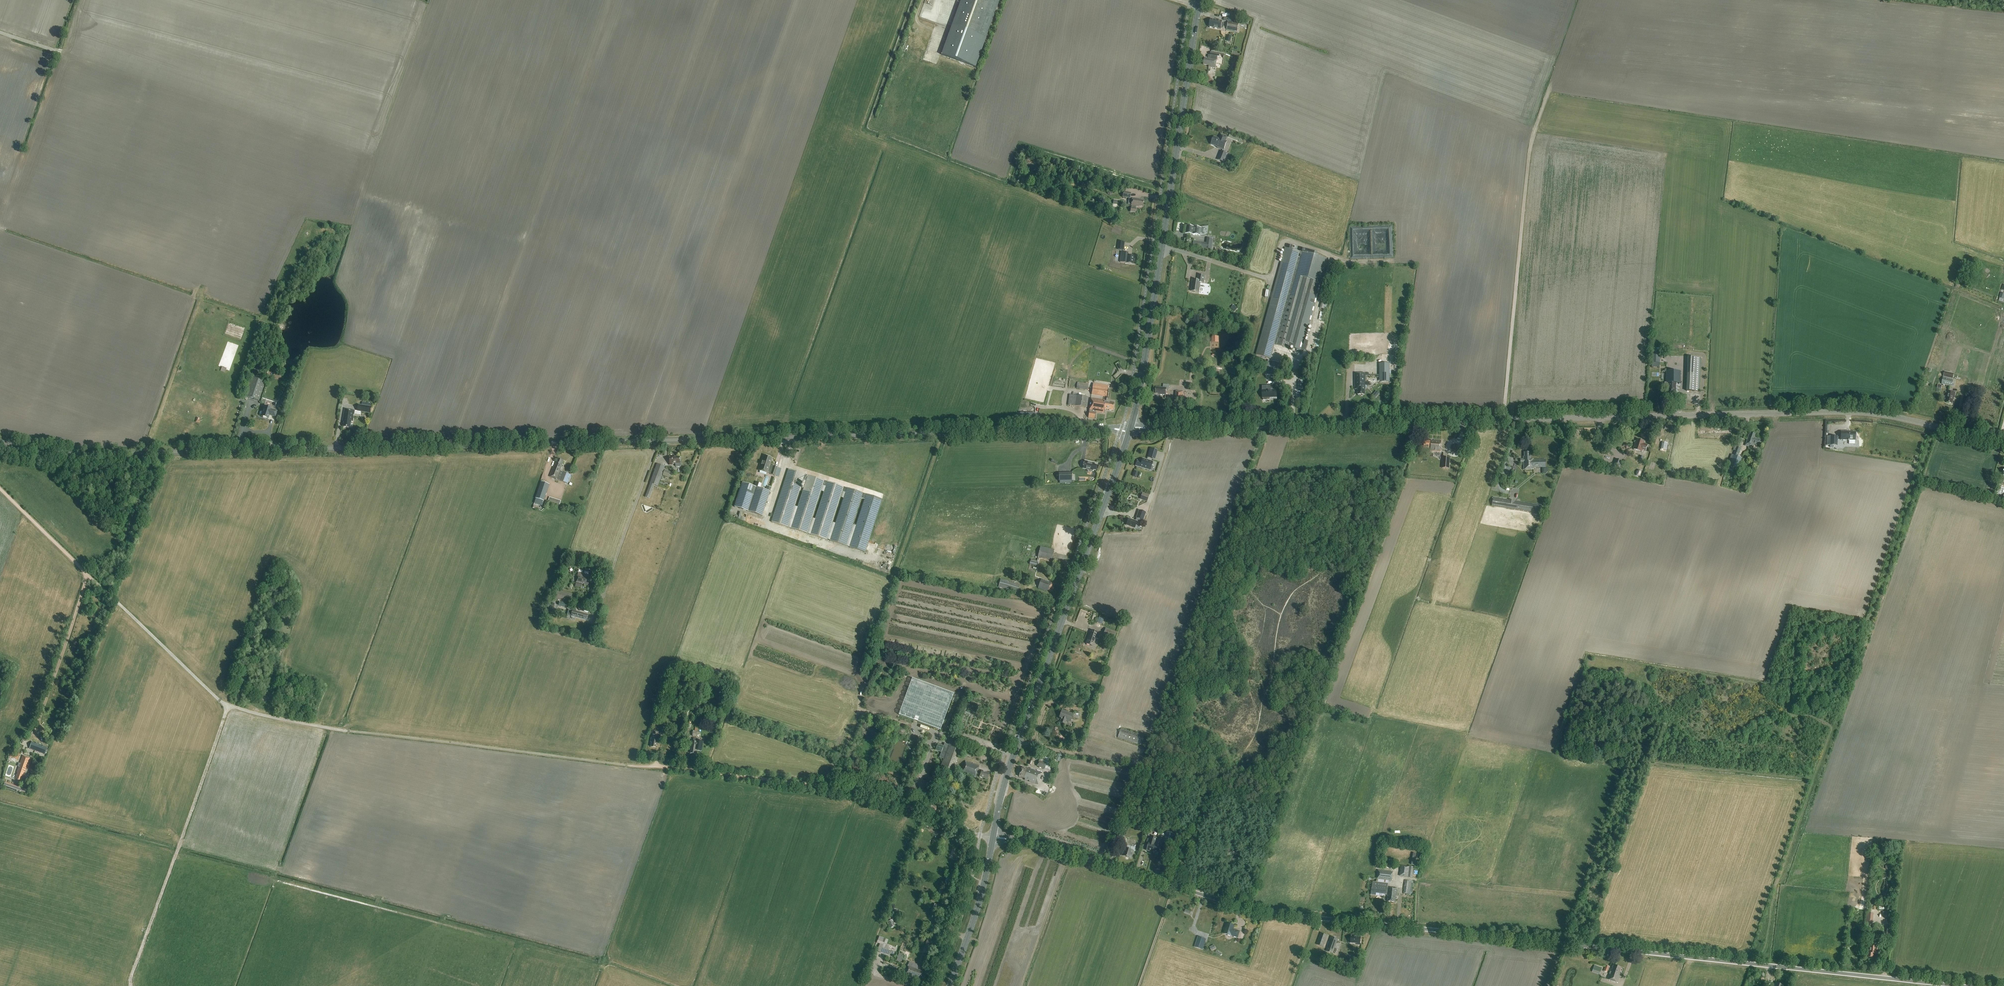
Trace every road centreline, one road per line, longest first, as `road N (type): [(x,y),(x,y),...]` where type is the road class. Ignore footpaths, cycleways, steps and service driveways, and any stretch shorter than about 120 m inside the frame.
road 1 (tertiary): [(1129,428),(81,454),(0,441)]
road 2 (unclassified): [(1962,985),(1287,915),(993,837)]
road 3 (tertiary): [(1129,428),(1848,412),(2003,443)]
road 4 (track): [(454,445),(614,0)]
road 5 (secondary): [(993,837),(1007,774),(1129,428)]
road 6 (secondary): [(1129,428),(1199,5)]
road 7 (track): [(335,729),(219,700),(0,488)]
road 8 (track): [(980,836),(947,816),(847,790),(626,765)]
road 9 (track): [(1502,420),(1531,142),(1548,92)]
road 10 (track): [(1180,888),(1216,771),(1248,745),(1260,712)]
road 11 (track): [(84,573),(33,733)]
road 12 (secondary): [(950,985),(993,837)]
road 13 (track): [(655,441),(609,577)]

